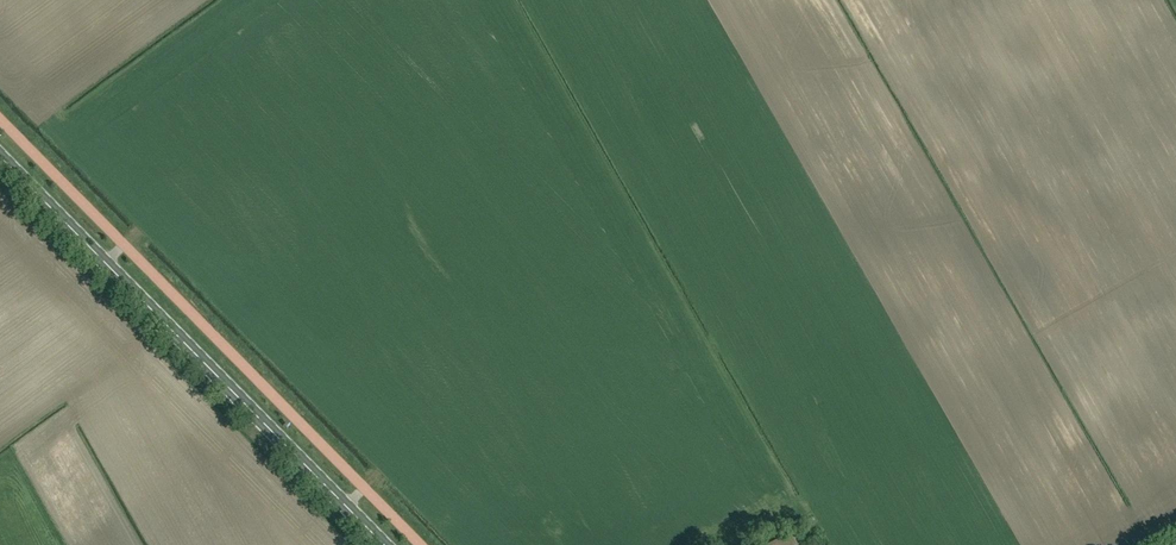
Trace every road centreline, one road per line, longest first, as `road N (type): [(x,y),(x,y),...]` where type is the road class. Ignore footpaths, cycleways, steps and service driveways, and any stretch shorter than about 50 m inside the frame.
road 1 (secondary): [(382,544),(0,159)]

